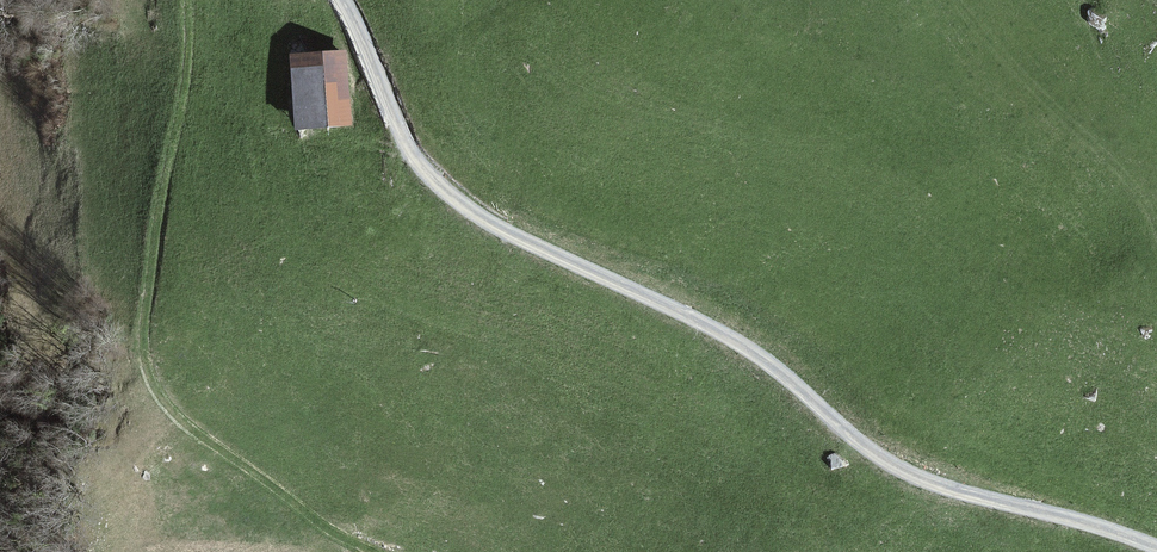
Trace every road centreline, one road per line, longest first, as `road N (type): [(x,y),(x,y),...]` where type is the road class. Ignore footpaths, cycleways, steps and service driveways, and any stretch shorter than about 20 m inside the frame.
road 1 (track): [(340,0),(421,164),(490,223),(727,336),(882,457),(927,483),(1156,546)]
road 2 (trunk): [(563,0),(796,551)]

